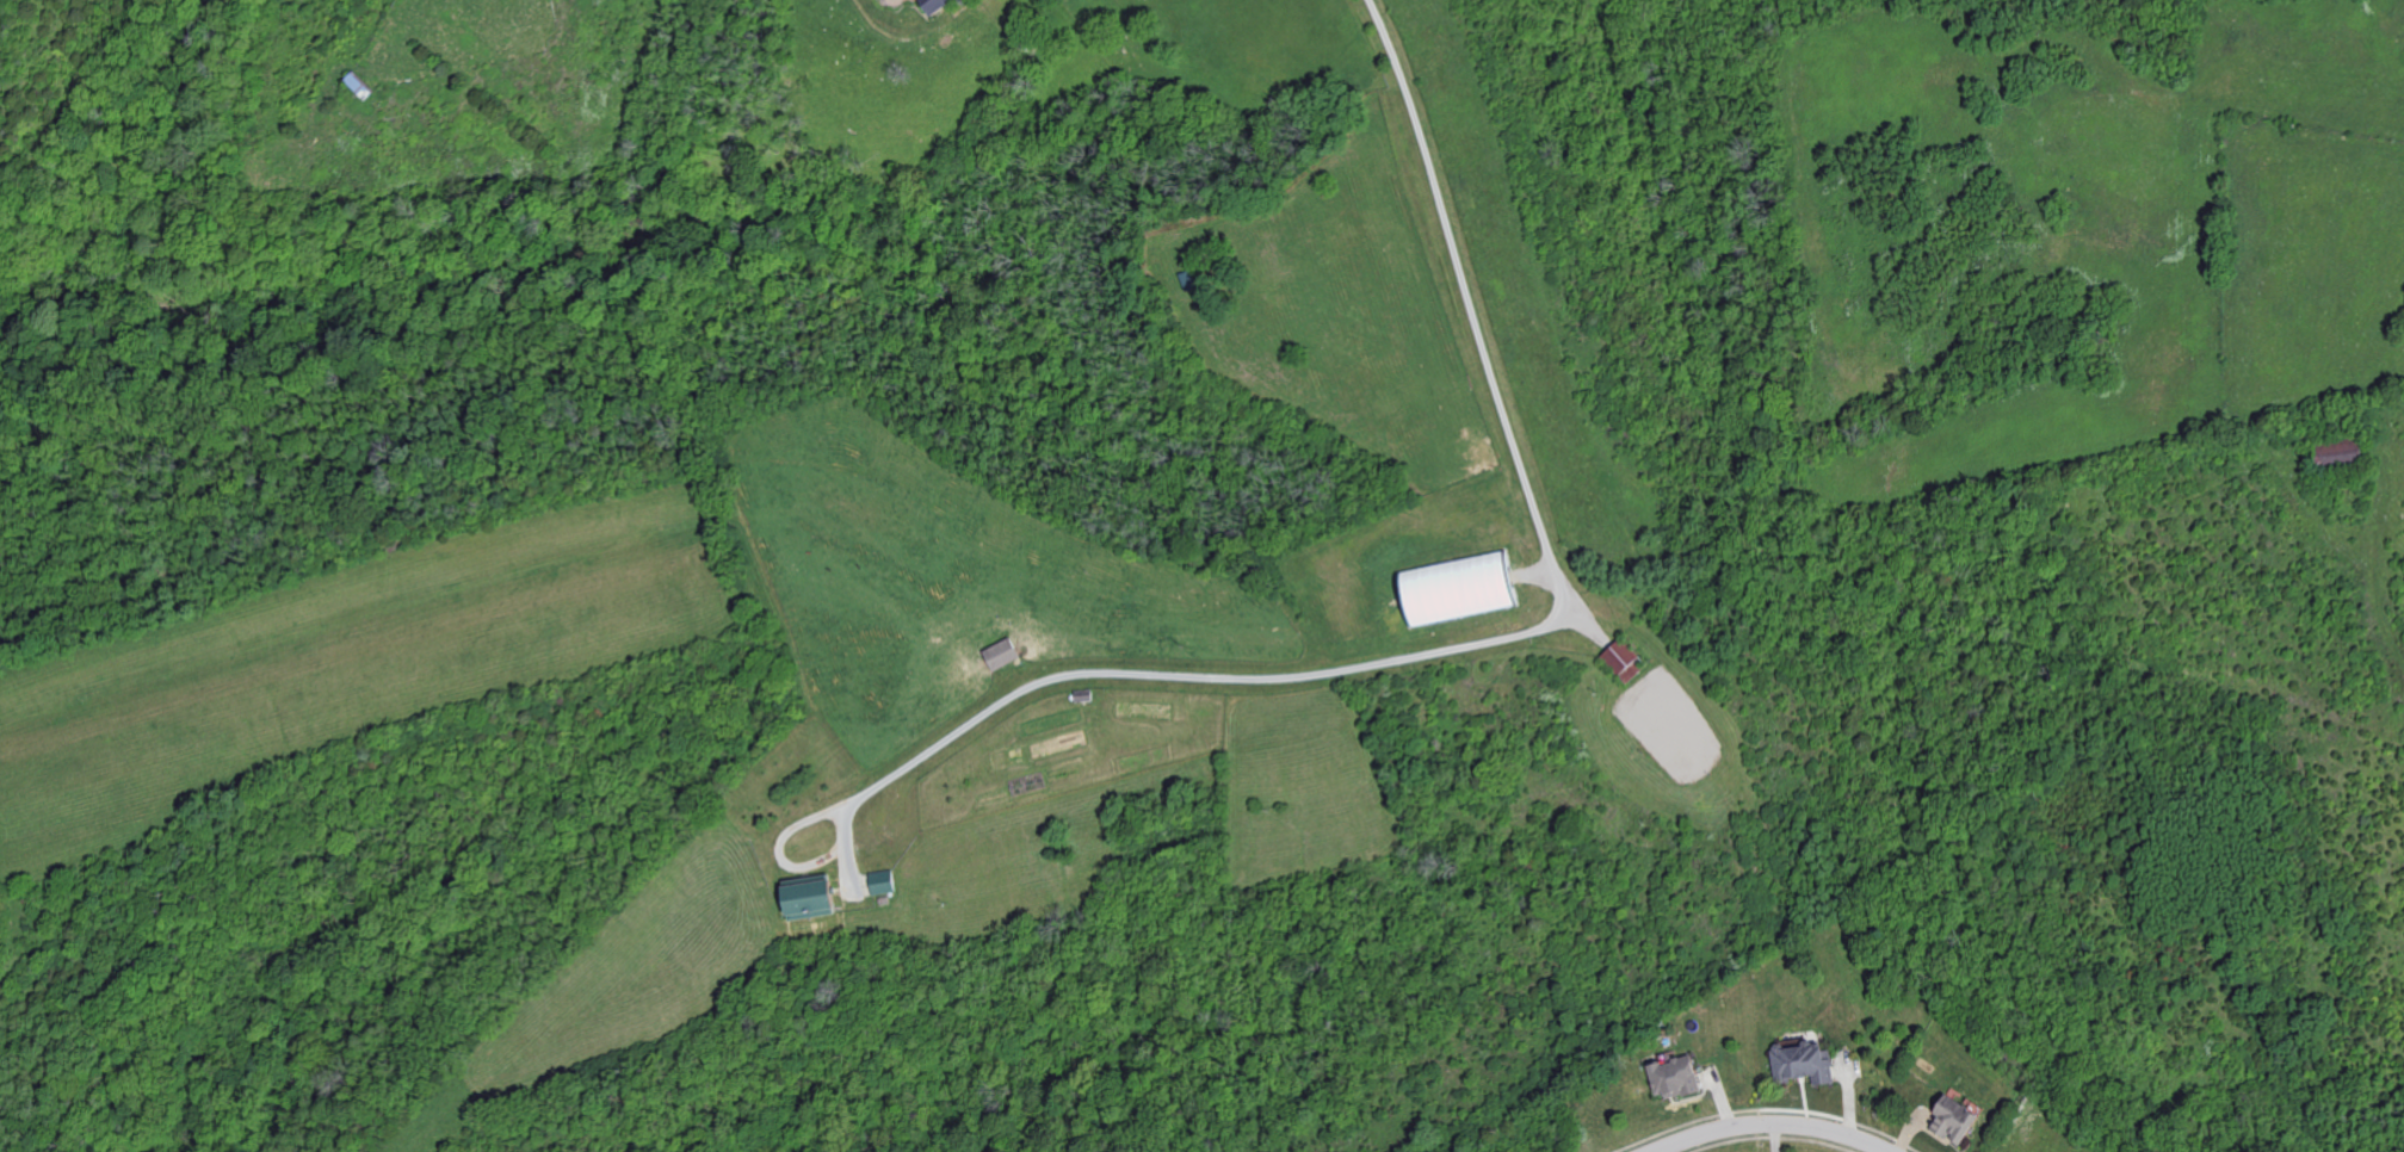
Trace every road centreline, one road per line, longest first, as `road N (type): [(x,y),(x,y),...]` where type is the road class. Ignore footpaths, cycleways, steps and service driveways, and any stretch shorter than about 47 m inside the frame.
road 1 (residential): [(1886,1151),(1827,1133),(1770,1127),(1725,1131),(1654,1151)]

